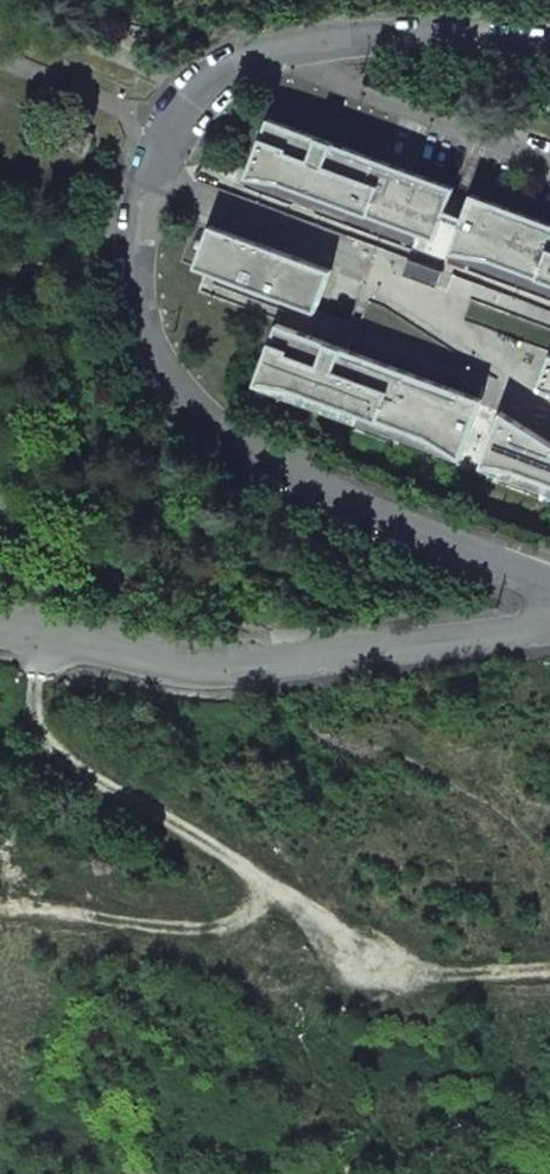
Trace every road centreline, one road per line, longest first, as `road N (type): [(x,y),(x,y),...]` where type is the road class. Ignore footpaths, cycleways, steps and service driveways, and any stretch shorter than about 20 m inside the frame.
road 1 (residential): [(549,40),(391,23),(267,51),(205,92),(172,131),(131,273),(142,336),(178,397),(259,455),(549,564)]
road 2 (residential): [(549,628),(209,663),(0,629)]

